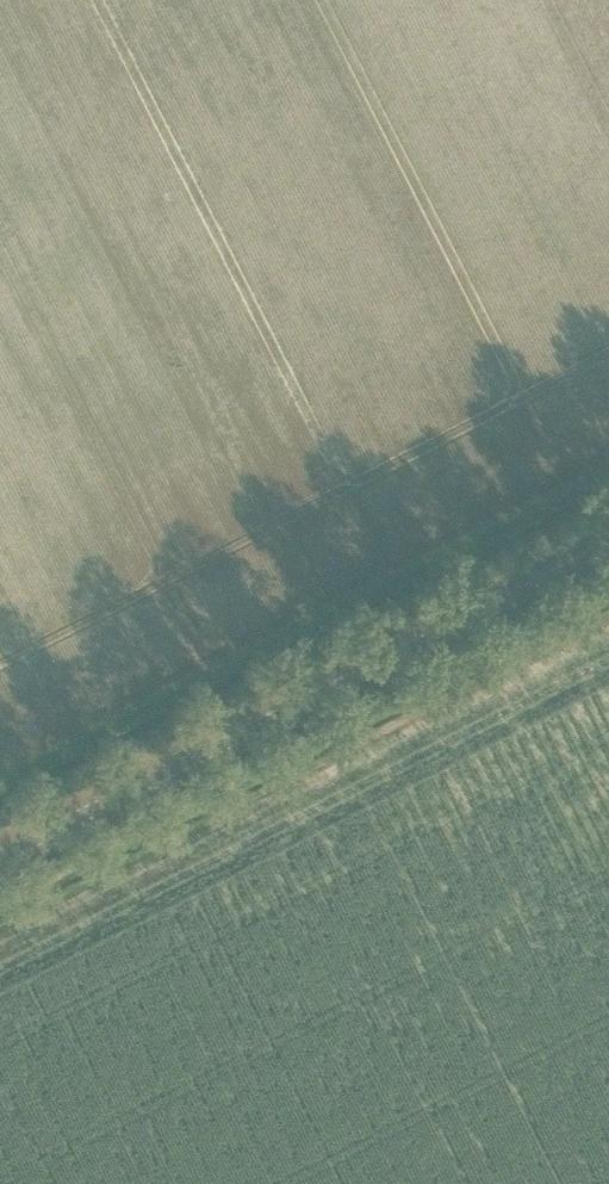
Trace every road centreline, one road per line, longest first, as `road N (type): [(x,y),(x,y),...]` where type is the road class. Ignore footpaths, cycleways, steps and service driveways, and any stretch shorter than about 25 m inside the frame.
road 1 (tertiary): [(0,857),(608,547)]

